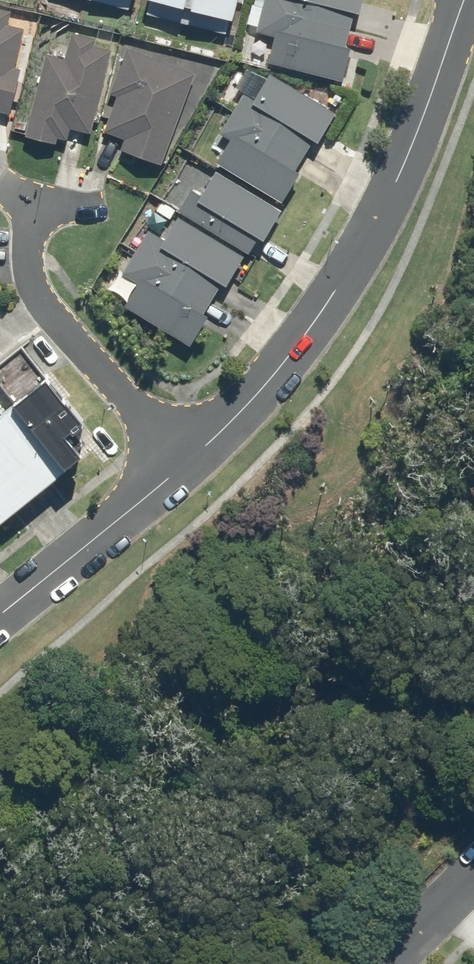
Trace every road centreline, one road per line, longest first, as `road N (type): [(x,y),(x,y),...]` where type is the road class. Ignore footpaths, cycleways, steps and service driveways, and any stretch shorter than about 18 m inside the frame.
road 1 (residential): [(201,450),(326,313),(386,208),(465,0)]
road 2 (residential): [(34,211),(39,292),(201,450)]
road 3 (residential): [(0,618),(201,450)]
road 4 (residential): [(473,876),(387,963)]

